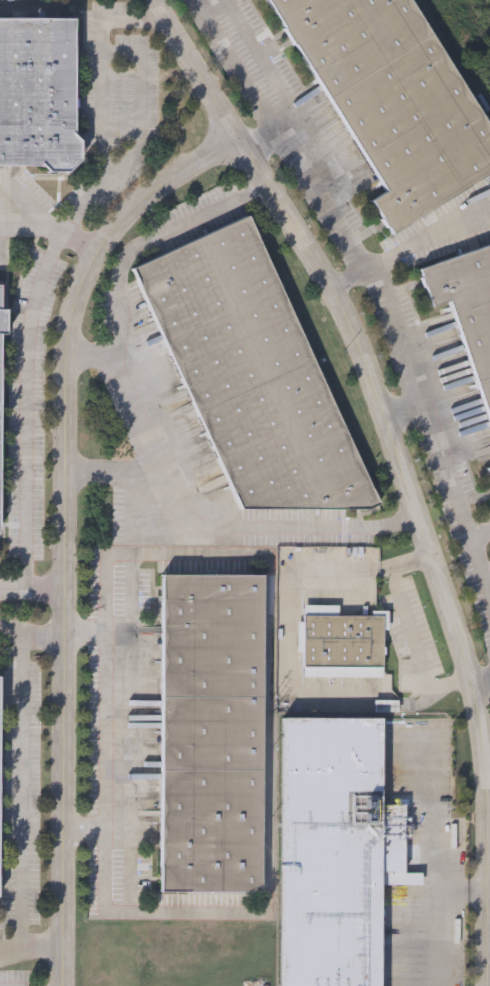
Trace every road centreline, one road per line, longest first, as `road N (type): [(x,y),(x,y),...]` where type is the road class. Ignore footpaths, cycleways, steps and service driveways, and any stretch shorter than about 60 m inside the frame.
road 1 (tertiary): [(152,0),(353,336),(418,520),(481,729),(489,985)]
road 2 (tertiary): [(61,985),(68,320),(104,239),(231,127)]

